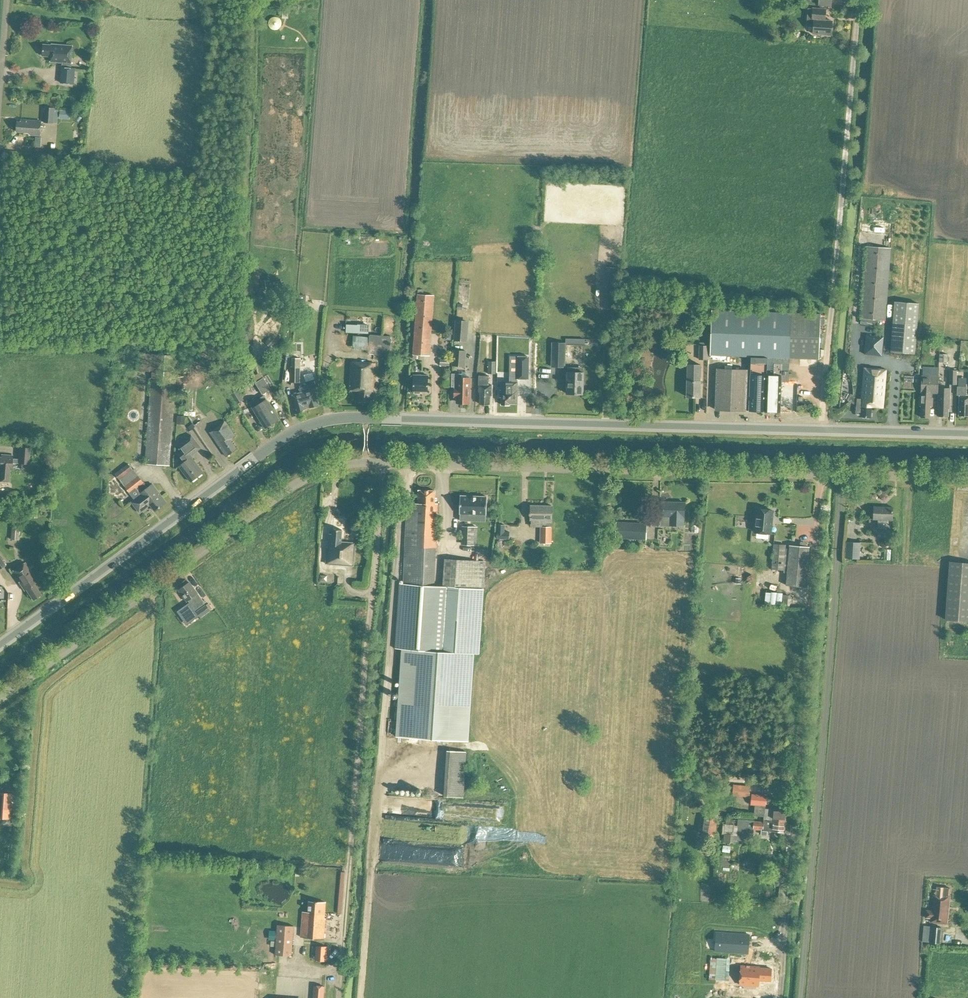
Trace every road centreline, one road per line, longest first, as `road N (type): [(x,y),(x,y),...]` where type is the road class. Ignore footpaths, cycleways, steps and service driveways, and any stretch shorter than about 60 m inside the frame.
road 1 (secondary): [(0,644),(289,433),(322,420),(822,431)]
road 2 (unclassified): [(0,697),(328,468),(821,475)]
road 3 (unclassified): [(822,431),(859,0)]
road 4 (unclassified): [(967,478),(821,475)]
road 5 (secondary): [(967,434),(822,431)]

